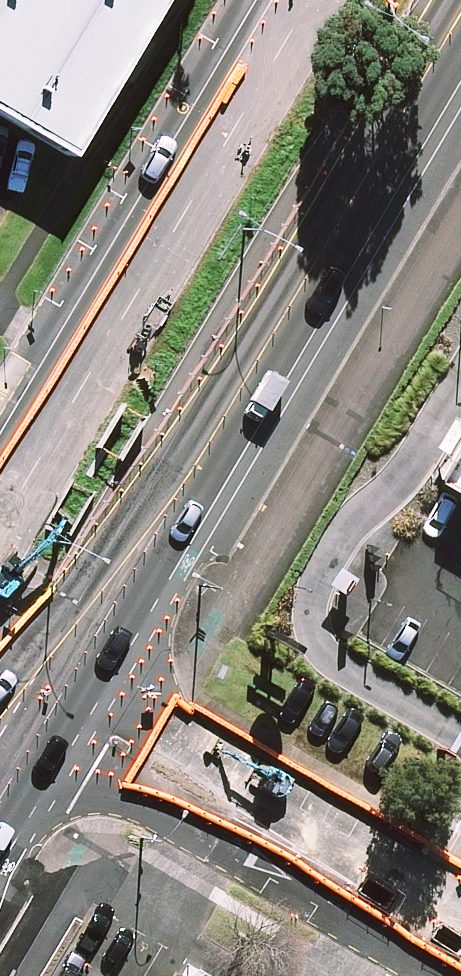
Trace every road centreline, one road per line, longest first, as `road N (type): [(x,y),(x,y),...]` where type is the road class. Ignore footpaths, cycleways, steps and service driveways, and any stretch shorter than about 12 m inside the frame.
road 1 (secondary): [(460,13),(143,544),(57,711)]
road 2 (secondary): [(0,508),(300,0)]
road 3 (residential): [(460,947),(57,711)]
road 4 (secondary): [(57,711),(0,820)]

